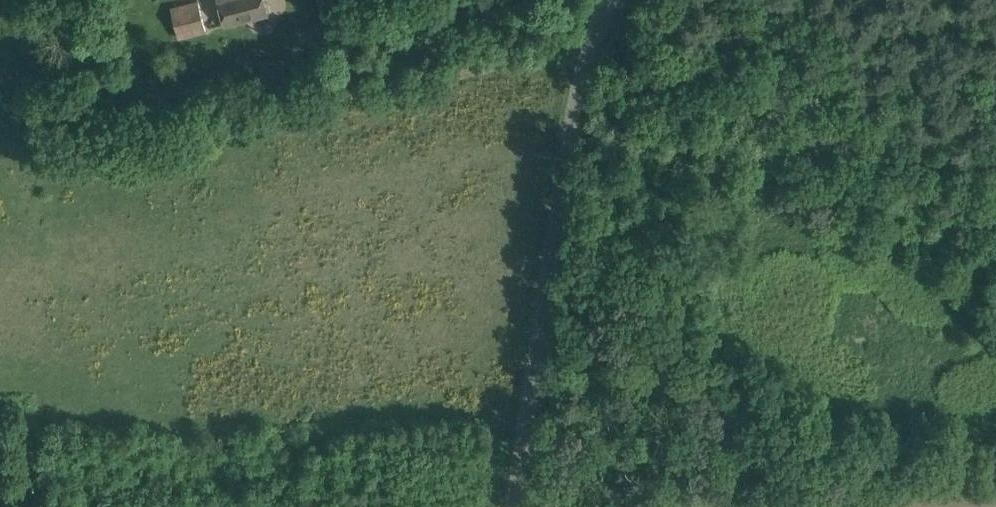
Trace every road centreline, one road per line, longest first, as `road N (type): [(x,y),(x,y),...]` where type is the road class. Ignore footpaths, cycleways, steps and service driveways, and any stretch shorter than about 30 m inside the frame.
road 1 (unclassified): [(507,506),(579,108),(605,12),(616,0)]

